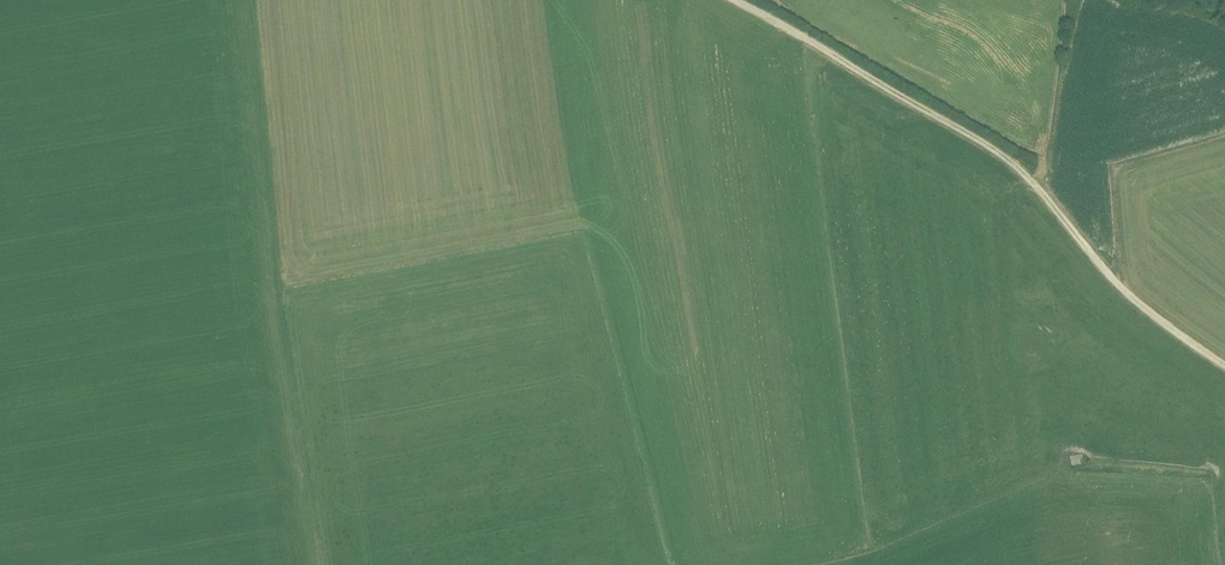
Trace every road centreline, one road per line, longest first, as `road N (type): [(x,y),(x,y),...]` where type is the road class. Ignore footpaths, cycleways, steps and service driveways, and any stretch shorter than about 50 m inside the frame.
road 1 (track): [(1224,368),(1112,280),(1004,157),(732,0)]

